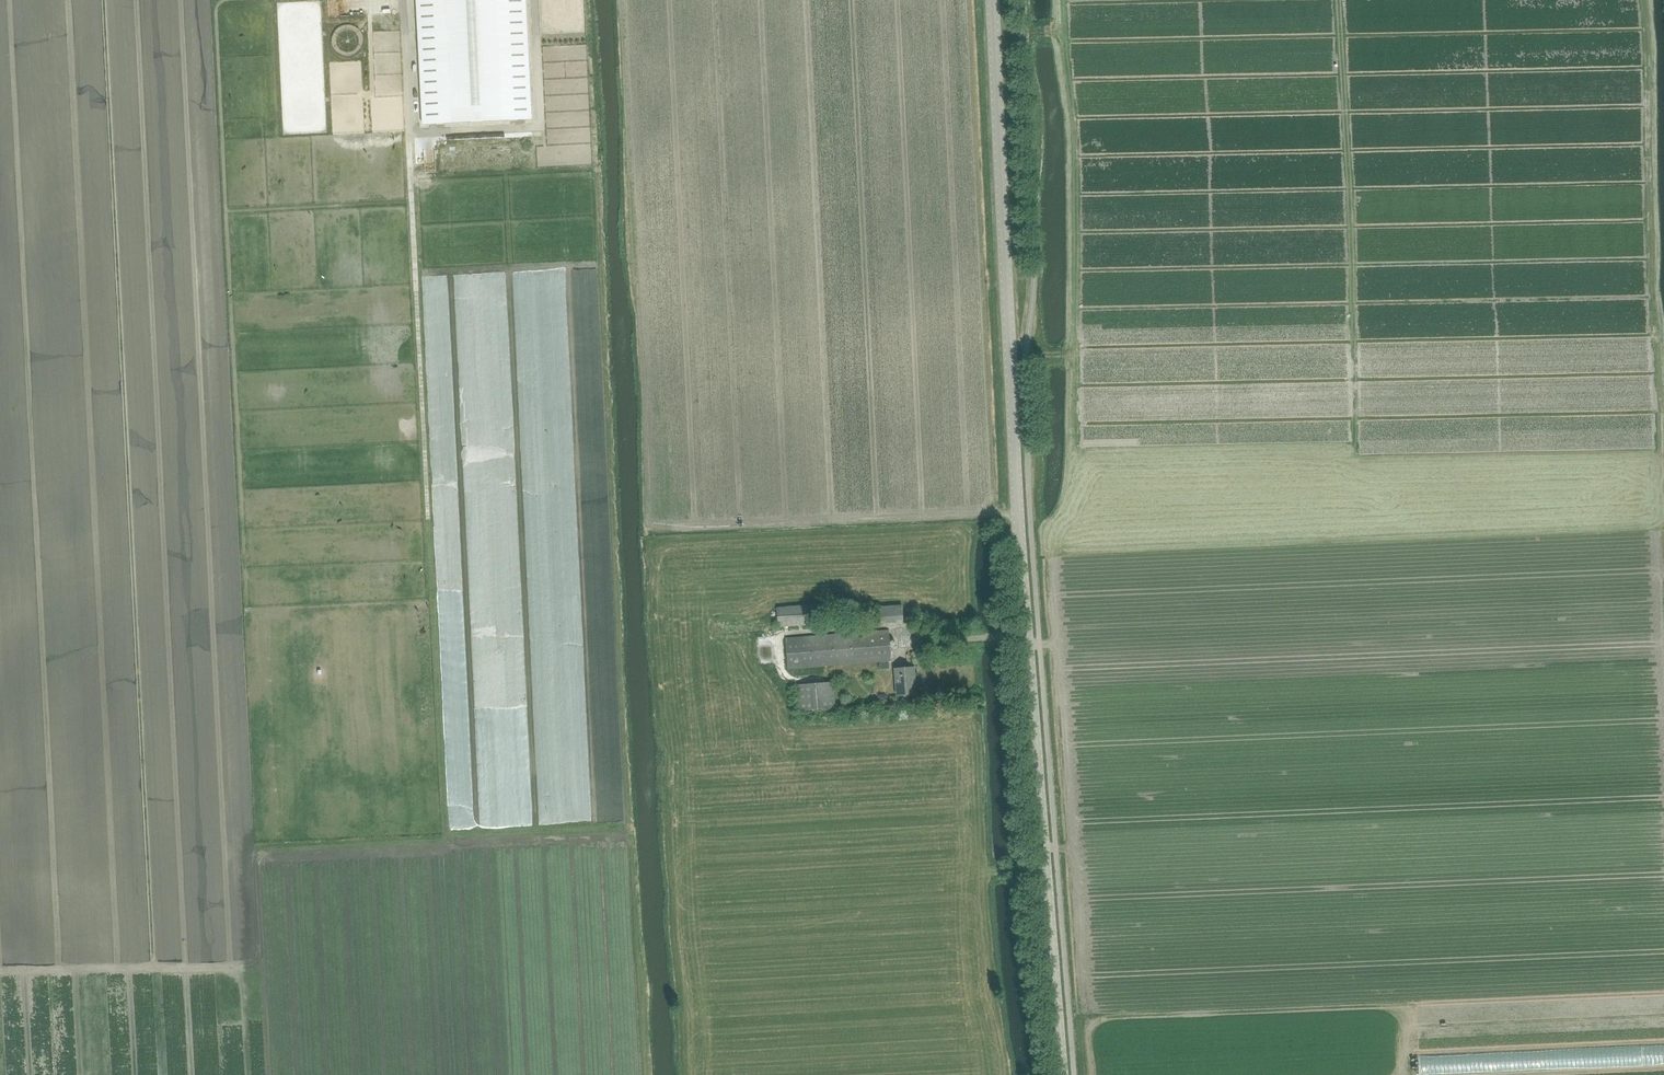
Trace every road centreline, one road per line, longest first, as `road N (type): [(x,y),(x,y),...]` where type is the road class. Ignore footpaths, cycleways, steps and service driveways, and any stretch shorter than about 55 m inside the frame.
road 1 (unclassified): [(985,0),(1058,1074)]

